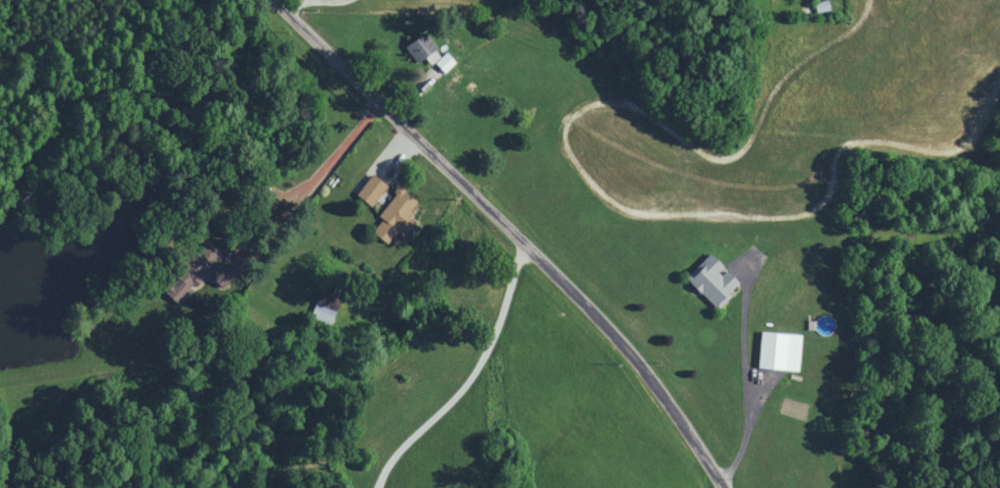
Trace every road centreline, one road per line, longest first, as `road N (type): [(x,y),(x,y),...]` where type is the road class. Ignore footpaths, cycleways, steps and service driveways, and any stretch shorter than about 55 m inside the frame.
road 1 (residential): [(726,487),(610,324),(275,0)]
road 2 (residential): [(374,94),(325,164),(245,240),(221,279)]
road 3 (residential): [(742,290),(743,441),(718,475)]

